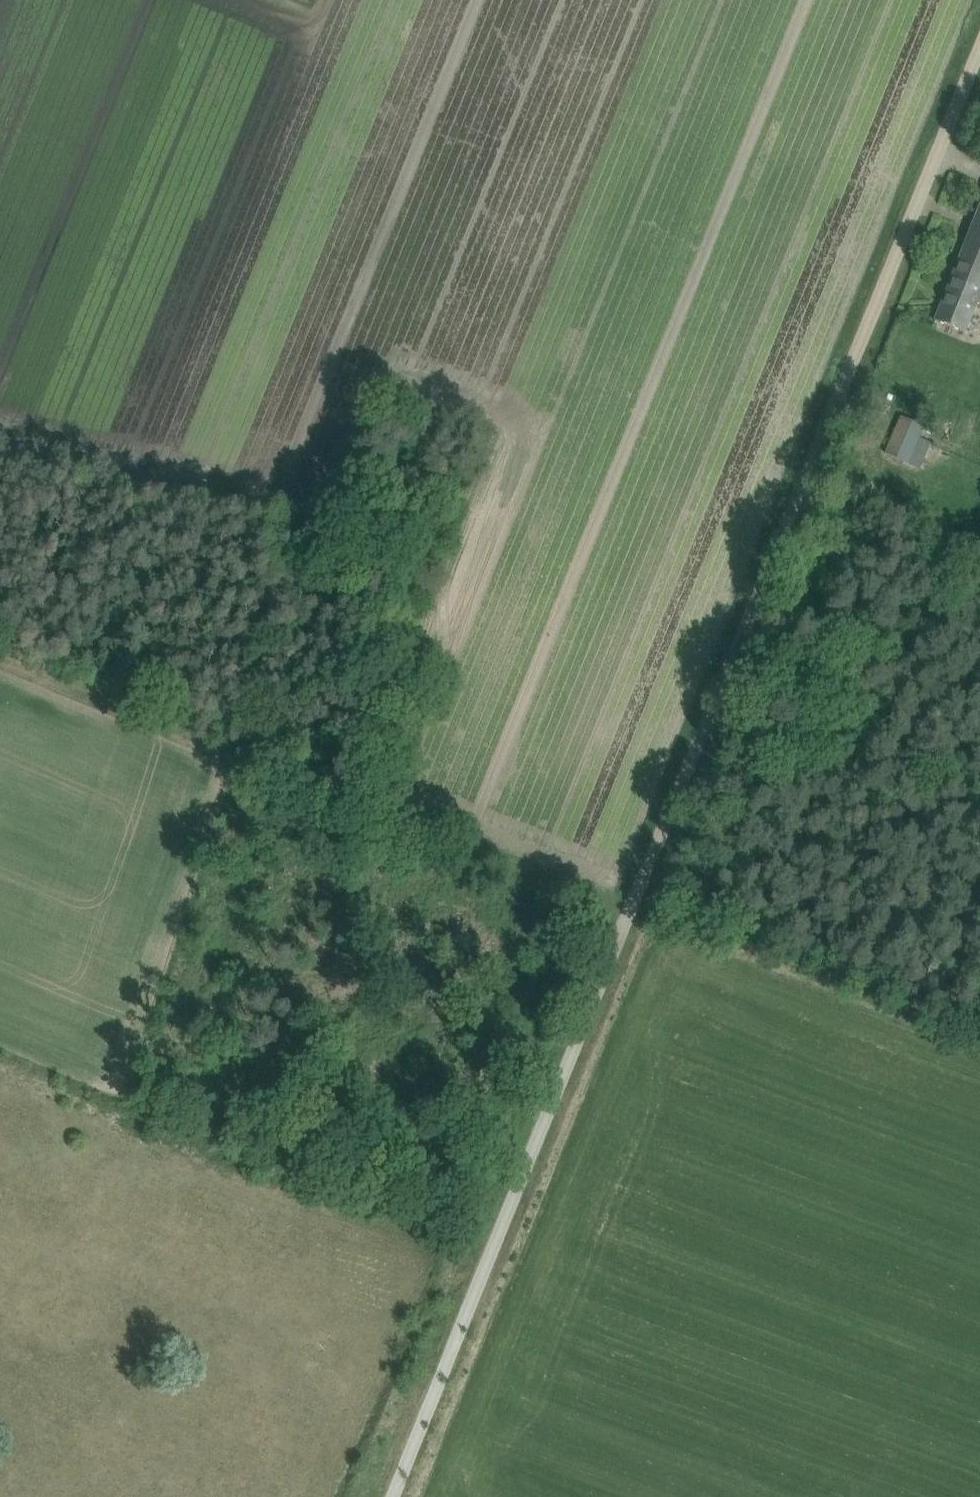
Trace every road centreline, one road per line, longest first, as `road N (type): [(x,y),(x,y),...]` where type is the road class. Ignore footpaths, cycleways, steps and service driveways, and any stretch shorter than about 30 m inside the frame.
road 1 (unclassified): [(398,1496),(979,72)]
road 2 (track): [(0,658),(639,906)]

